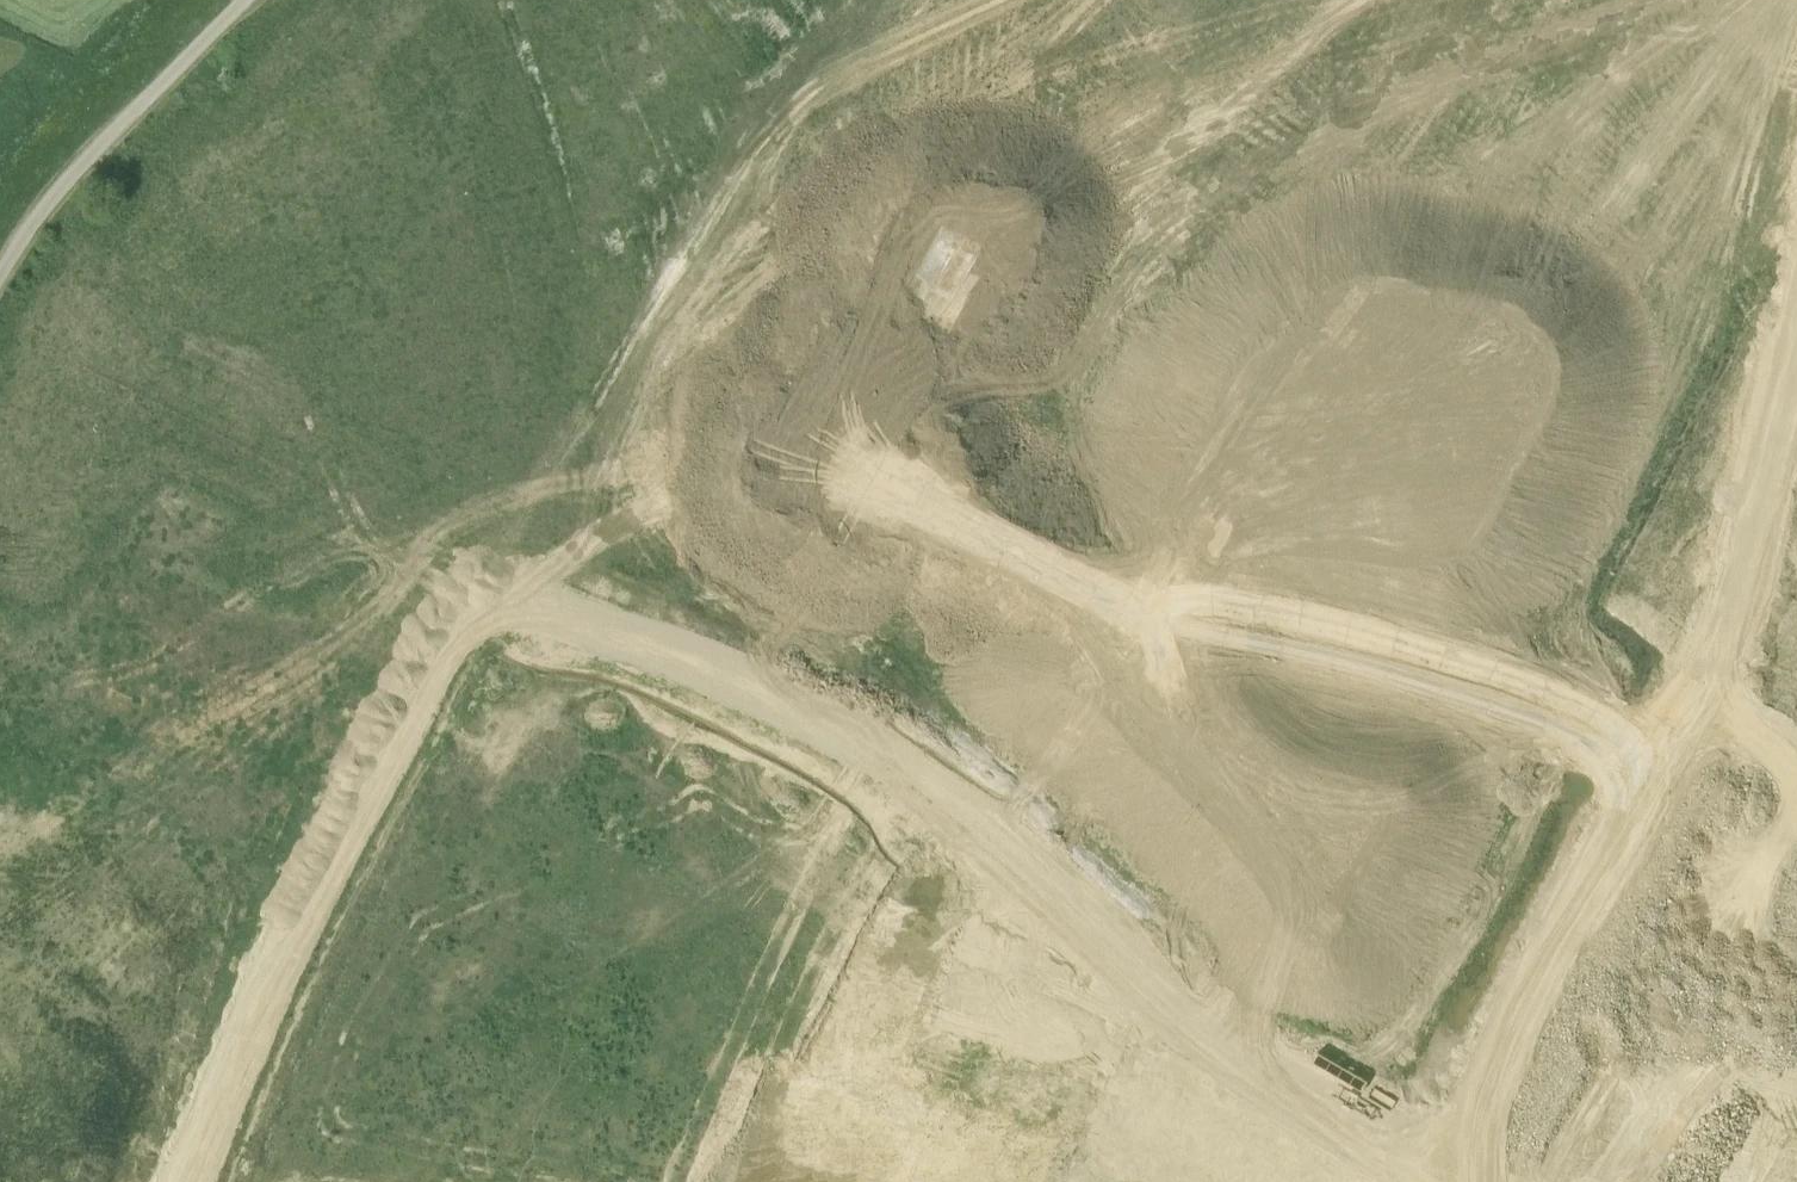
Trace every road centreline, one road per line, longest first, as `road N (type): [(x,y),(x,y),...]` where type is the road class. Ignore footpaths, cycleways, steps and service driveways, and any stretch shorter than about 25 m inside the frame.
road 1 (unclassified): [(0,277),(63,184),(247,0)]

